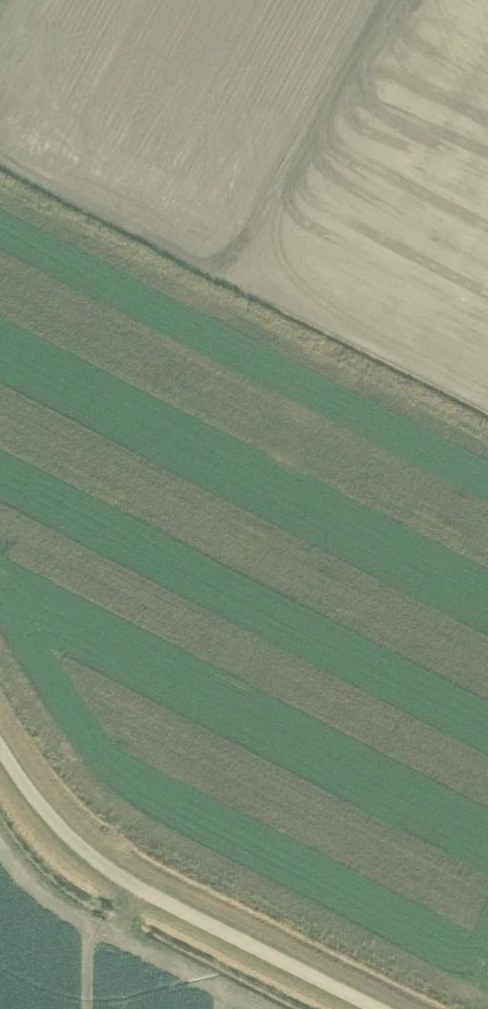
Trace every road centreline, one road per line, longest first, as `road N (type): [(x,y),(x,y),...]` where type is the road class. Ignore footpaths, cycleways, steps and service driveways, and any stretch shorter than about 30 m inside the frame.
road 1 (unclassified): [(373,1008),(129,883),(79,846),(0,745)]

